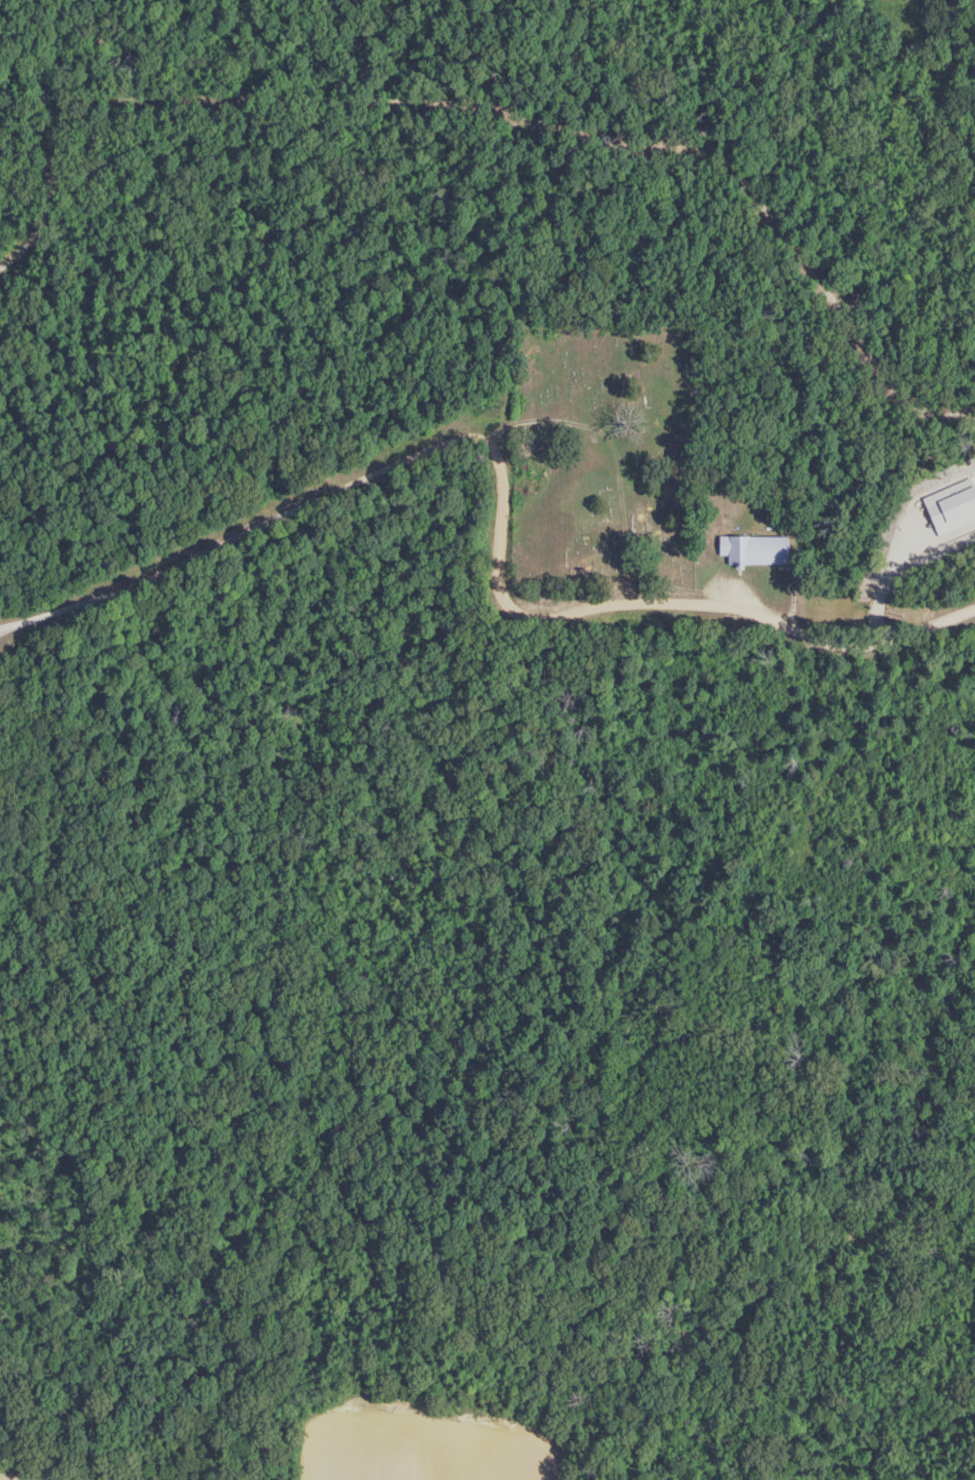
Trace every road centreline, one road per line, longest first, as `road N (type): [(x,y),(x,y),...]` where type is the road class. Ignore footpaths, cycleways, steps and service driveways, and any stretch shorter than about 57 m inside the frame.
road 1 (residential): [(0,635),(488,431),(501,440),(508,482),(501,584),(522,612),(699,603),(757,613),(810,646),(844,652),(974,608)]

